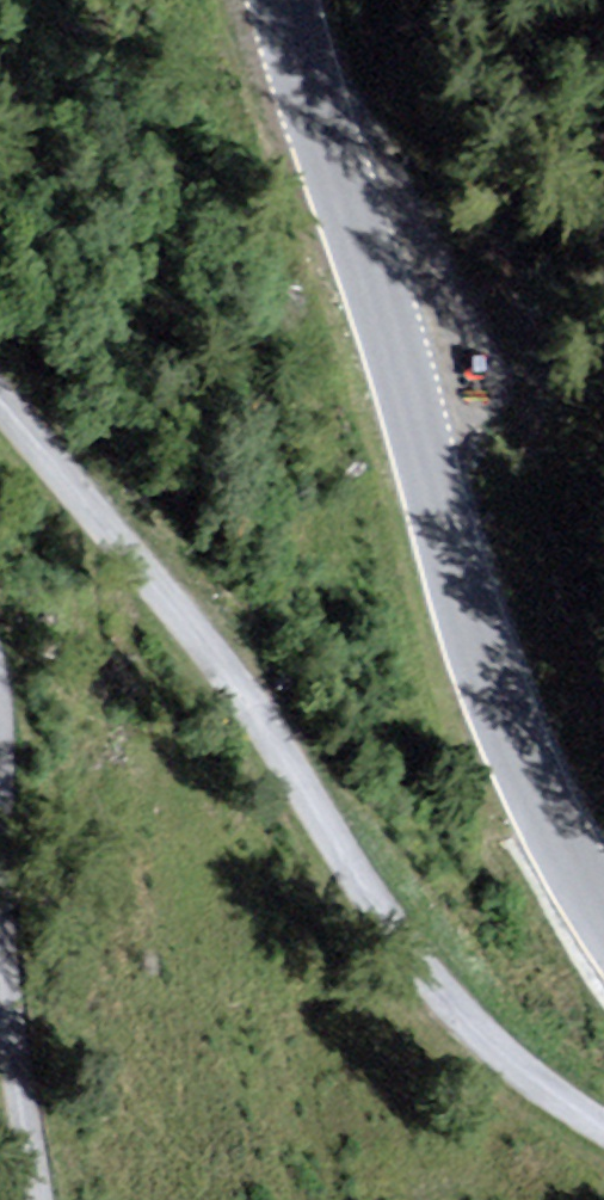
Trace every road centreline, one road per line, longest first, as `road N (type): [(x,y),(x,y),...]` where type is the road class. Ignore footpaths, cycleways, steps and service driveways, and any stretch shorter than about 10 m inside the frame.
road 1 (tertiary): [(603,911),(541,823),(452,589),(288,0)]
road 2 (unclassified): [(0,397),(177,608),(383,913),(515,1071),(603,1129)]
road 3 (unclassified): [(38,1199),(0,951)]

